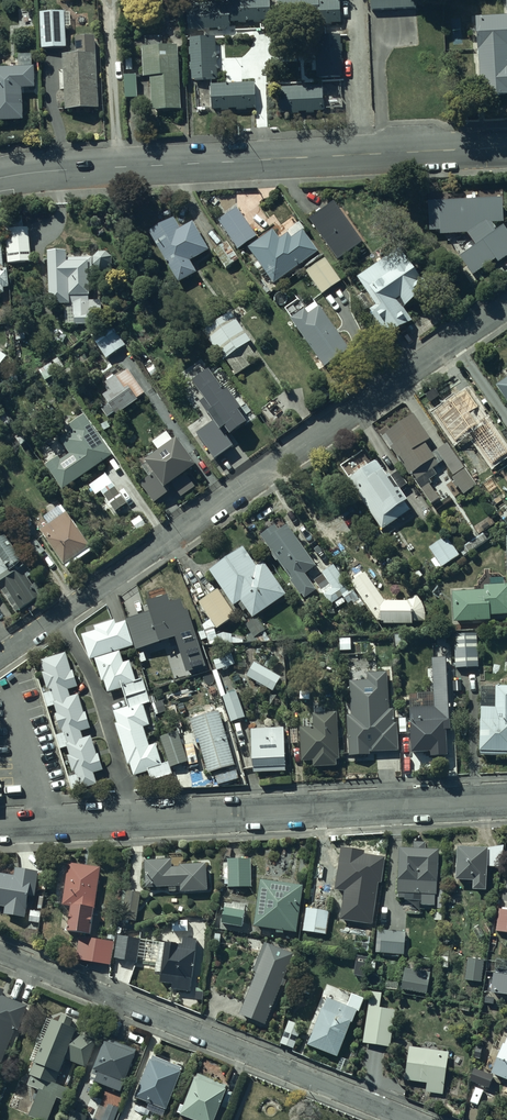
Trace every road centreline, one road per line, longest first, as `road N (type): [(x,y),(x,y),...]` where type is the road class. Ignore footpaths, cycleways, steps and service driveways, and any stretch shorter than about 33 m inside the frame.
road 1 (residential): [(0,653),(506,308)]
road 2 (residential): [(506,799),(0,830)]
road 3 (tertiary): [(506,148),(0,179)]
road 4 (residential): [(0,953),(410,1119)]

